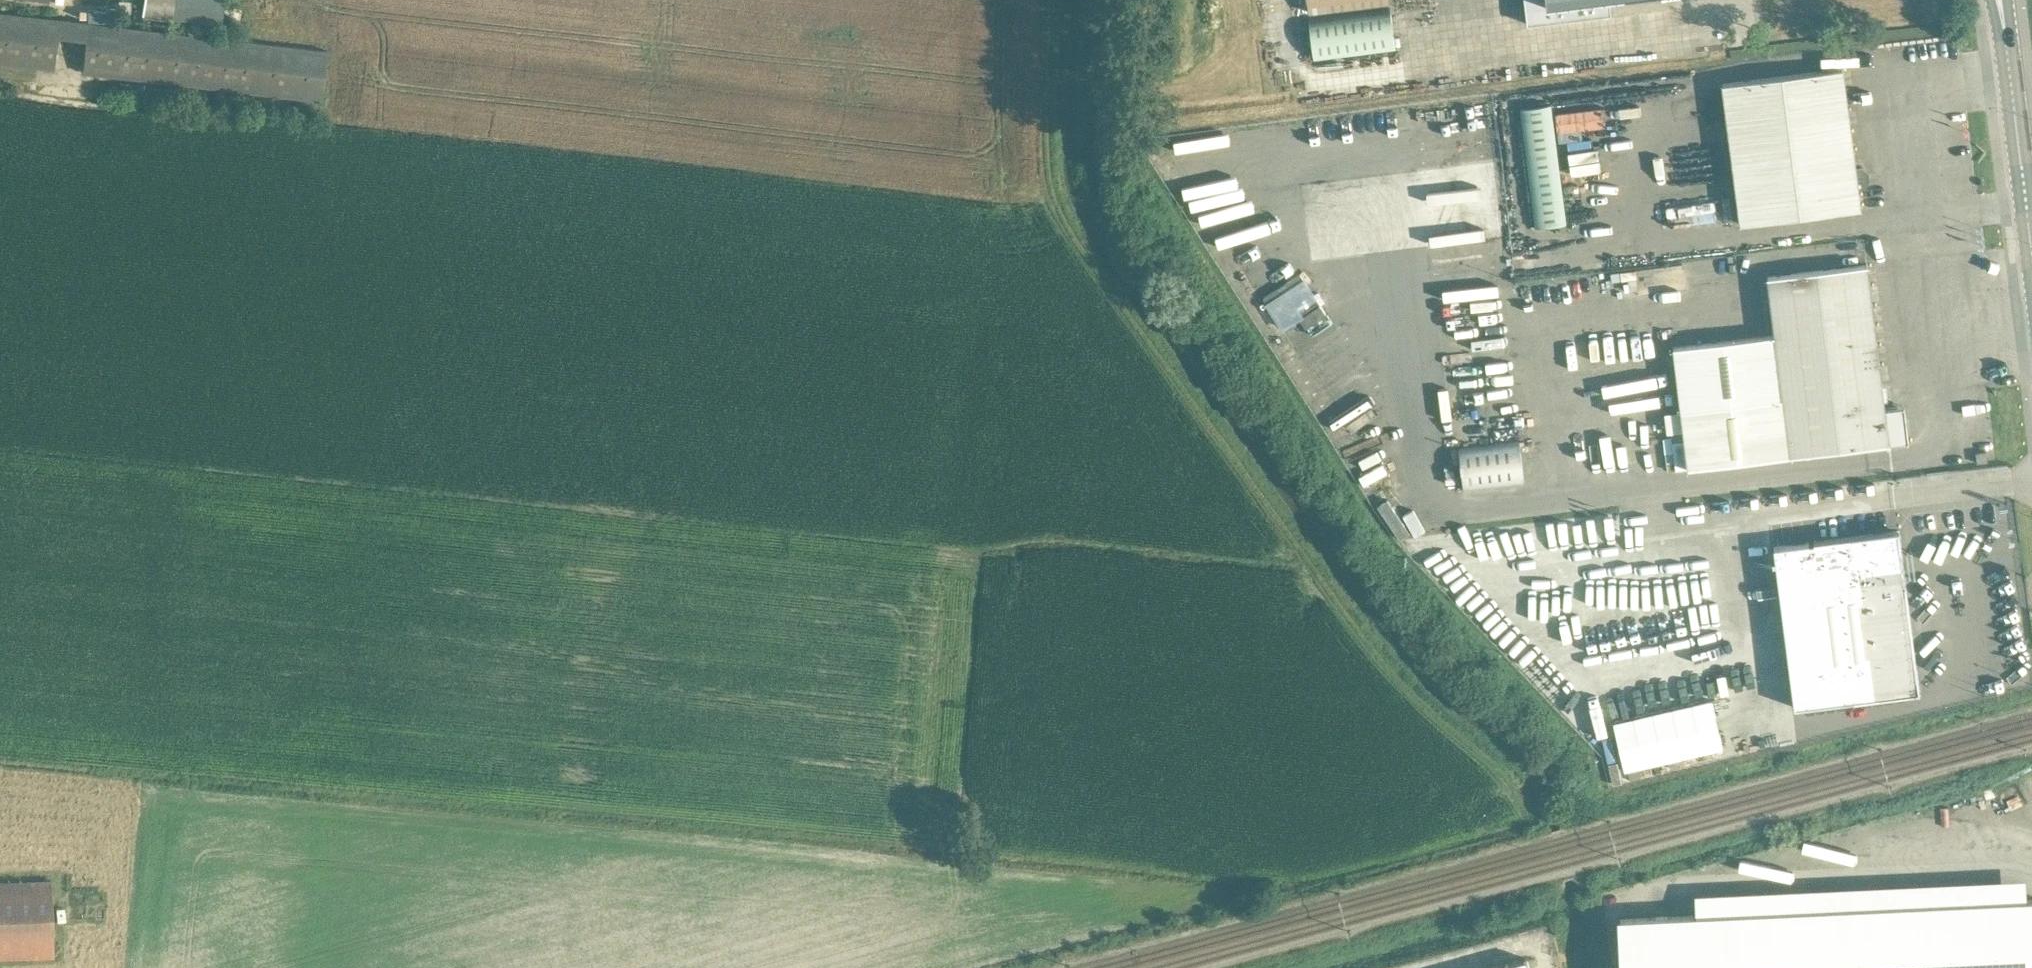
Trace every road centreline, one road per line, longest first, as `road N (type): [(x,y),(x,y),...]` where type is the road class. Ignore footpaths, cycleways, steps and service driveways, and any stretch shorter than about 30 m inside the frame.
road 1 (secondary): [(2031,250),(2005,30)]

